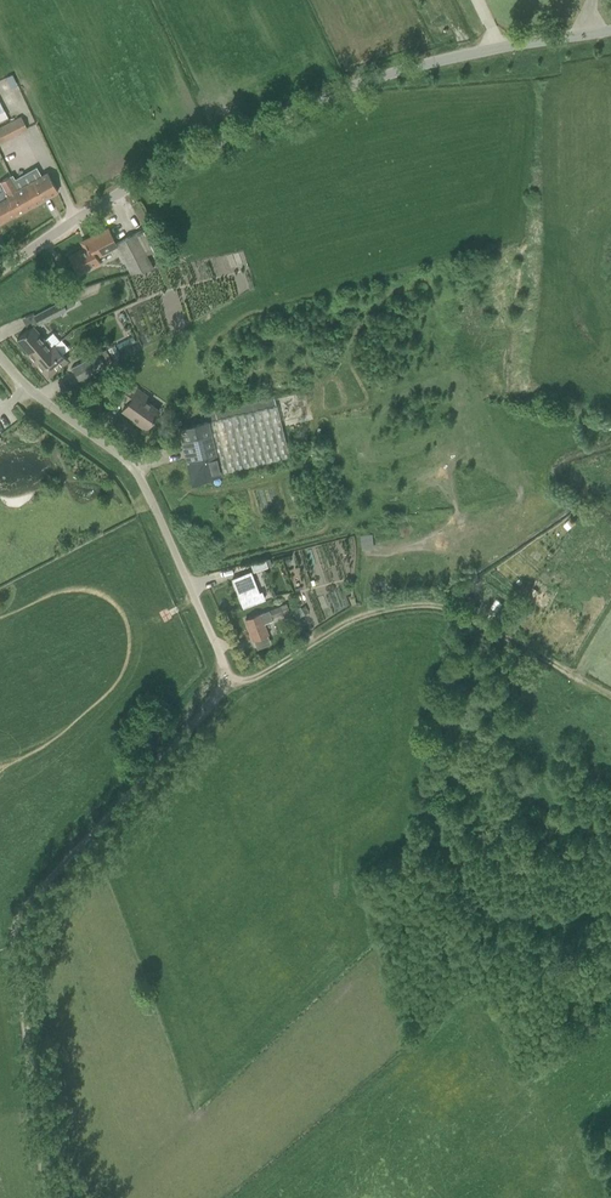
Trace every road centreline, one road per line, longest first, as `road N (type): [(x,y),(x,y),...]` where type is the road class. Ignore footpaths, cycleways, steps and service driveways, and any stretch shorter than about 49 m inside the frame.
road 1 (unclassified): [(0,270),(129,186),(368,81),(471,53),(610,30)]
road 2 (track): [(234,690),(48,881),(16,929),(49,1197)]
road 3 (unclassified): [(234,690),(137,485),(33,397),(0,356)]

